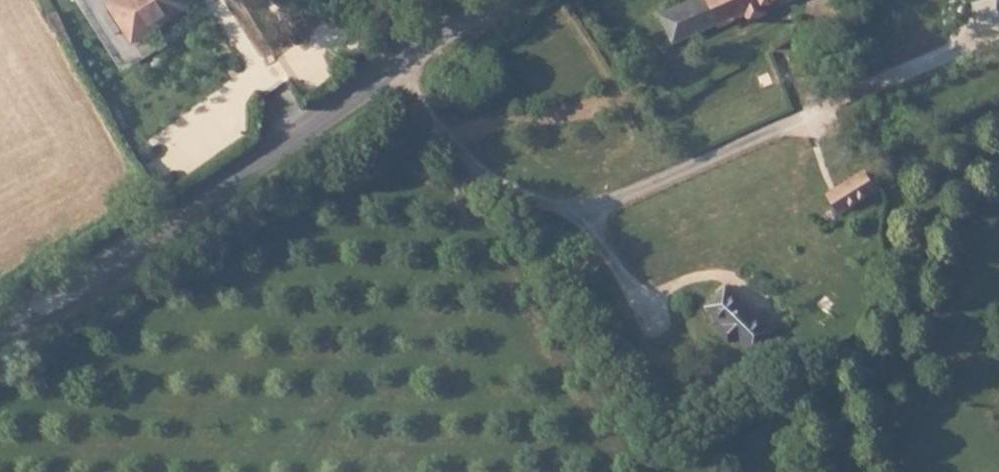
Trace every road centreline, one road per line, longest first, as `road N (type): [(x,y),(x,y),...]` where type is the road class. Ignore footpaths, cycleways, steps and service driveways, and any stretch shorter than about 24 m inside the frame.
road 1 (secondary): [(0,325),(178,217),(486,0)]

